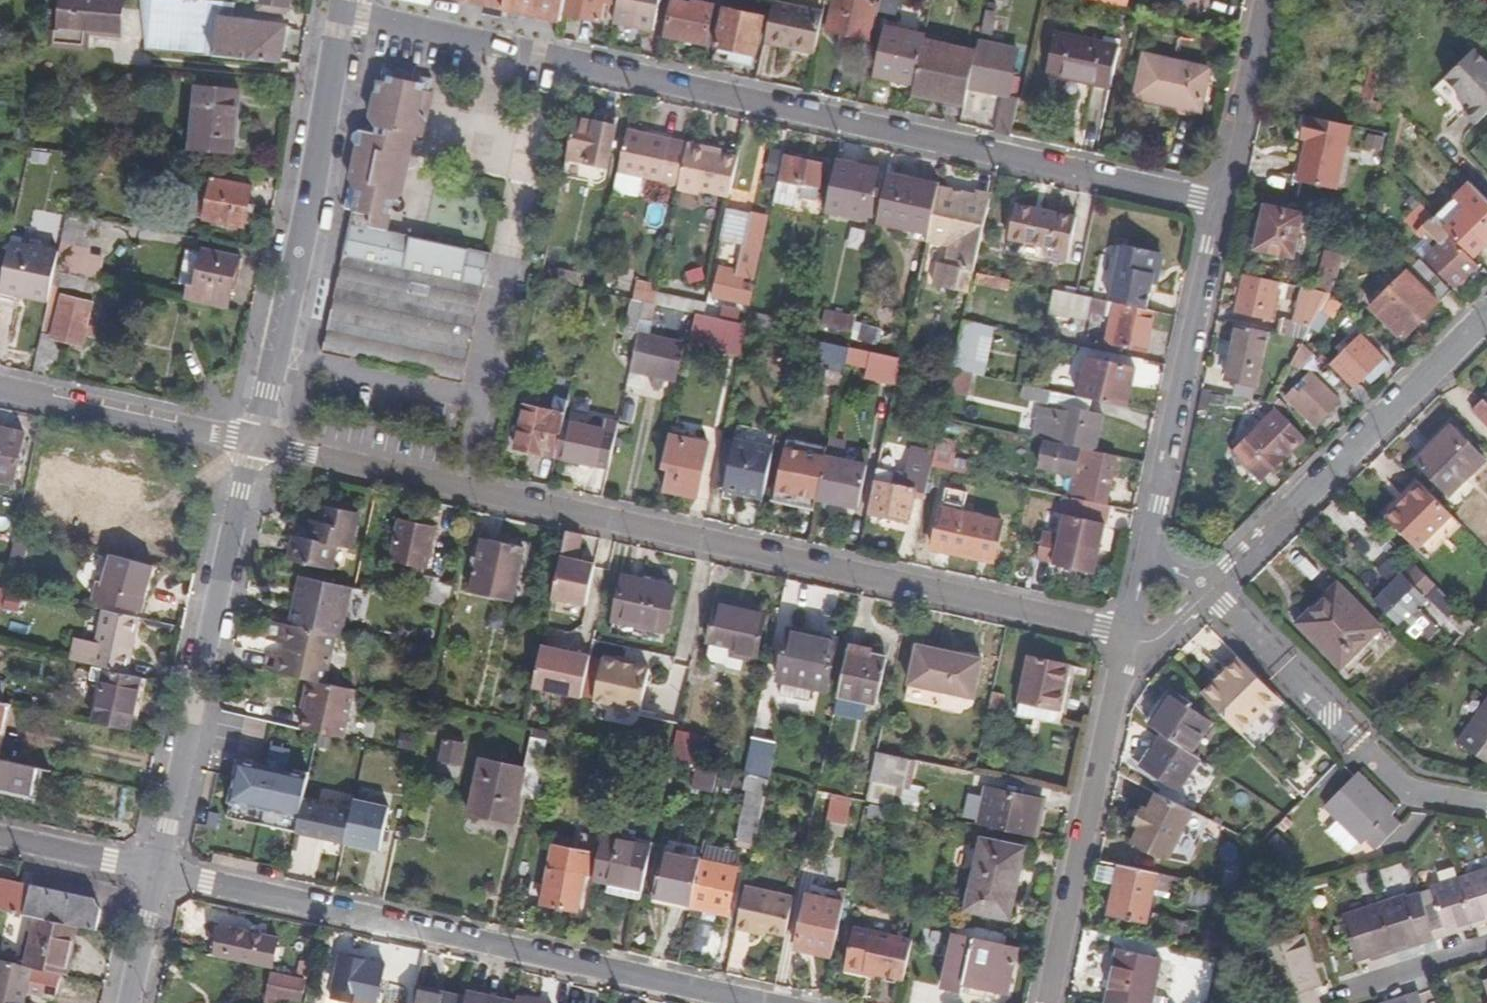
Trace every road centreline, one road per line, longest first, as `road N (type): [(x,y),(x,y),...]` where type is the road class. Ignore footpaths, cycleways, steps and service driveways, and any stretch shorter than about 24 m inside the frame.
road 1 (residential): [(341,13),(1215,203)]
road 2 (residential): [(252,442),(1123,636)]
road 3 (residential): [(769,1002),(154,870)]
road 4 (residential): [(252,442),(154,870)]
road 5 (residential): [(341,13),(306,211),(252,442)]
road 6 (residential): [(1486,316),(1206,589)]
road 7 (residential): [(1043,1002),(1123,636)]
road 8 (residential): [(1486,808),(1397,791),(1206,589)]
road 9 (residential): [(1145,544),(1215,203)]
road 10 (residential): [(0,388),(252,442)]
road 11 (residential): [(1215,203),(1261,0)]
road 12 (residential): [(154,870),(0,837)]
road 13 (residential): [(1486,941),(1339,991)]
road 14 (residential): [(154,870),(126,1002)]

